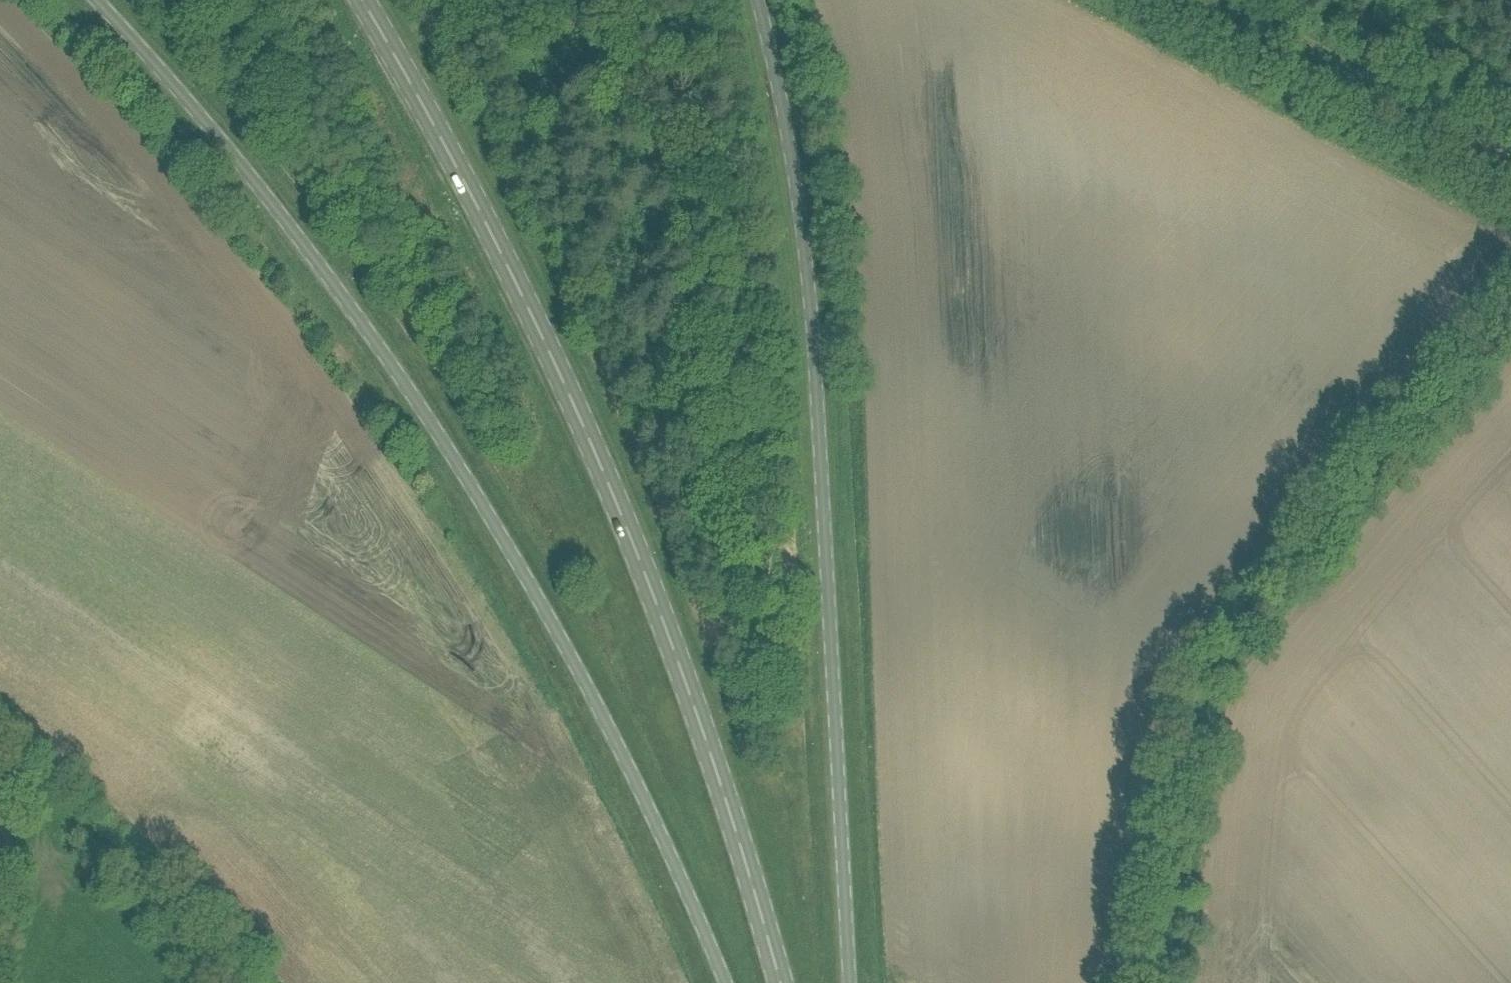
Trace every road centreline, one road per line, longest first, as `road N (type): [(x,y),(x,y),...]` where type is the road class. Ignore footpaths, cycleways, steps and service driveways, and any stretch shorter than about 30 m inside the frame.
road 1 (primary): [(97,0),(364,320),(463,467),(536,586),(726,982)]
road 2 (secondary): [(783,982),(704,727),(575,403),(461,170),(364,0)]
road 3 (primary): [(850,982),(810,299),(758,0)]
road 4 (track): [(1172,982),(1185,775),(1203,687),(1510,319)]
road 5 (track): [(0,768),(97,831),(244,982)]
road 6 (track): [(1510,155),(1229,0)]

